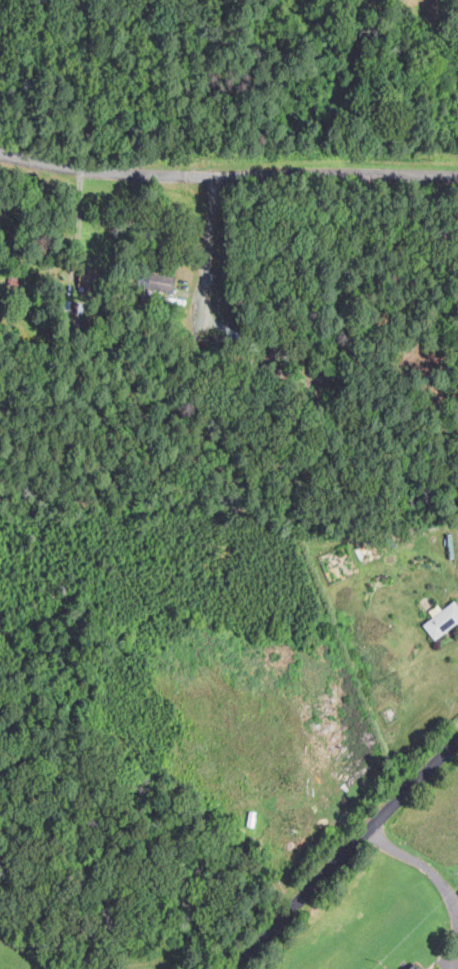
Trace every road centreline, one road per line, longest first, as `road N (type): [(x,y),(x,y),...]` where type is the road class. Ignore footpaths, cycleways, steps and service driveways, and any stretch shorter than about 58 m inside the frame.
road 1 (residential): [(0,152),(201,177),(457,176)]
road 2 (residential): [(229,968),(457,741)]
road 3 (residential): [(201,177),(200,319)]

